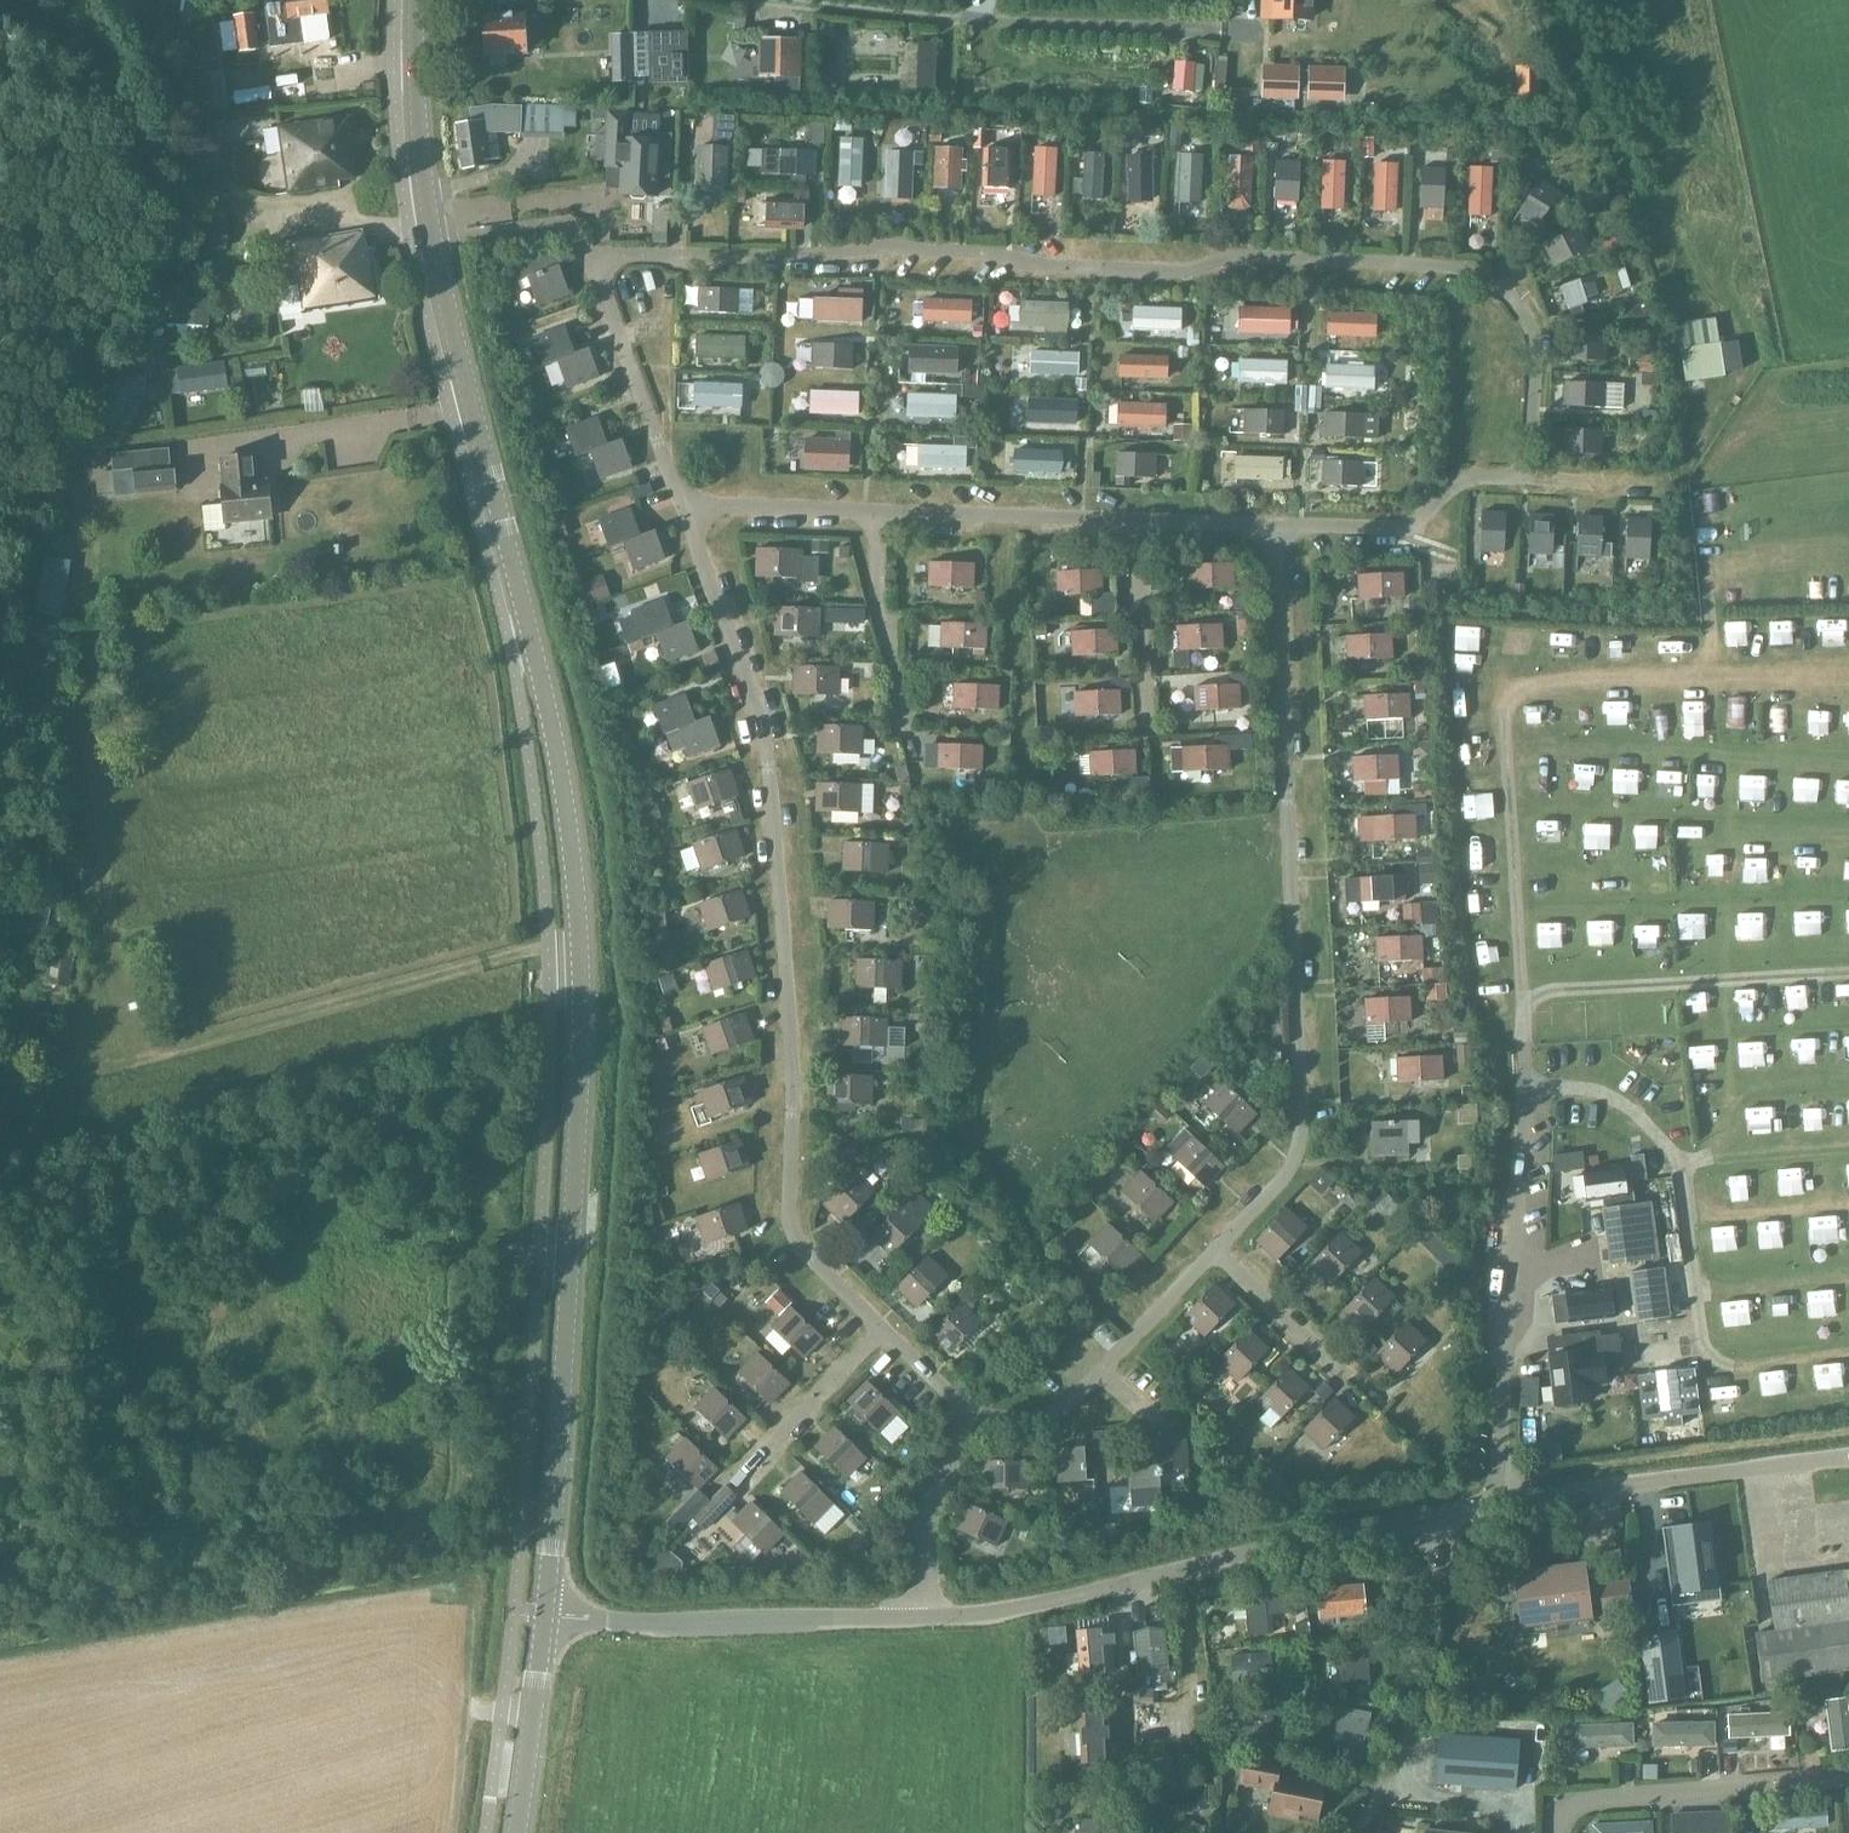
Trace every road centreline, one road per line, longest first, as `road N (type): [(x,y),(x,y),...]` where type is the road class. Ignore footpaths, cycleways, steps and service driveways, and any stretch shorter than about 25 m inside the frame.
road 1 (secondary): [(547,1622),(576,1174),(578,861),(568,790),(433,239),(417,103),(418,0)]
road 2 (unclassified): [(547,1622),(985,1615),(1337,1533),(1848,1458)]
road 3 (track): [(1338,1832),(1386,1757),(1419,1656),(1440,1515)]
road 4 (secondary): [(520,1832),(547,1622)]

